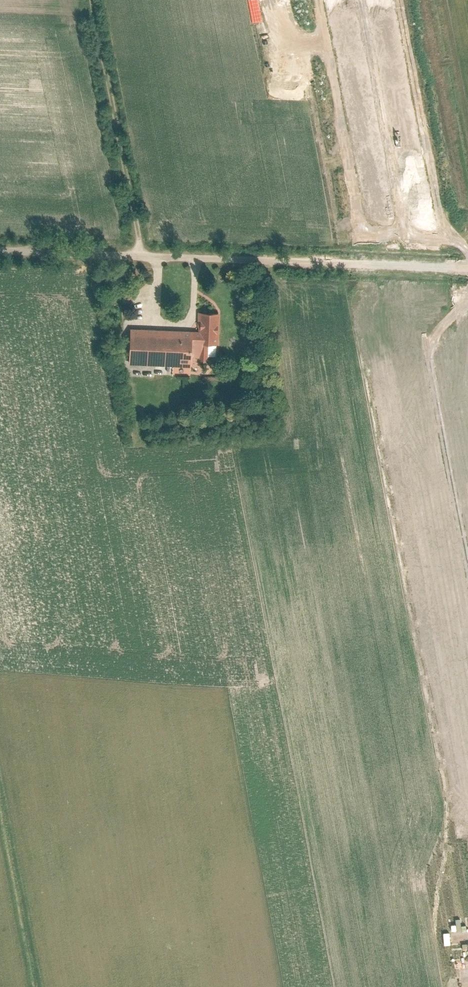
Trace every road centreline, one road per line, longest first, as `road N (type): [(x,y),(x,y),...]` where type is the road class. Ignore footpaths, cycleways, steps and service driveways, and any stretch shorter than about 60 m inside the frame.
road 1 (unclassified): [(0,249),(467,268)]

